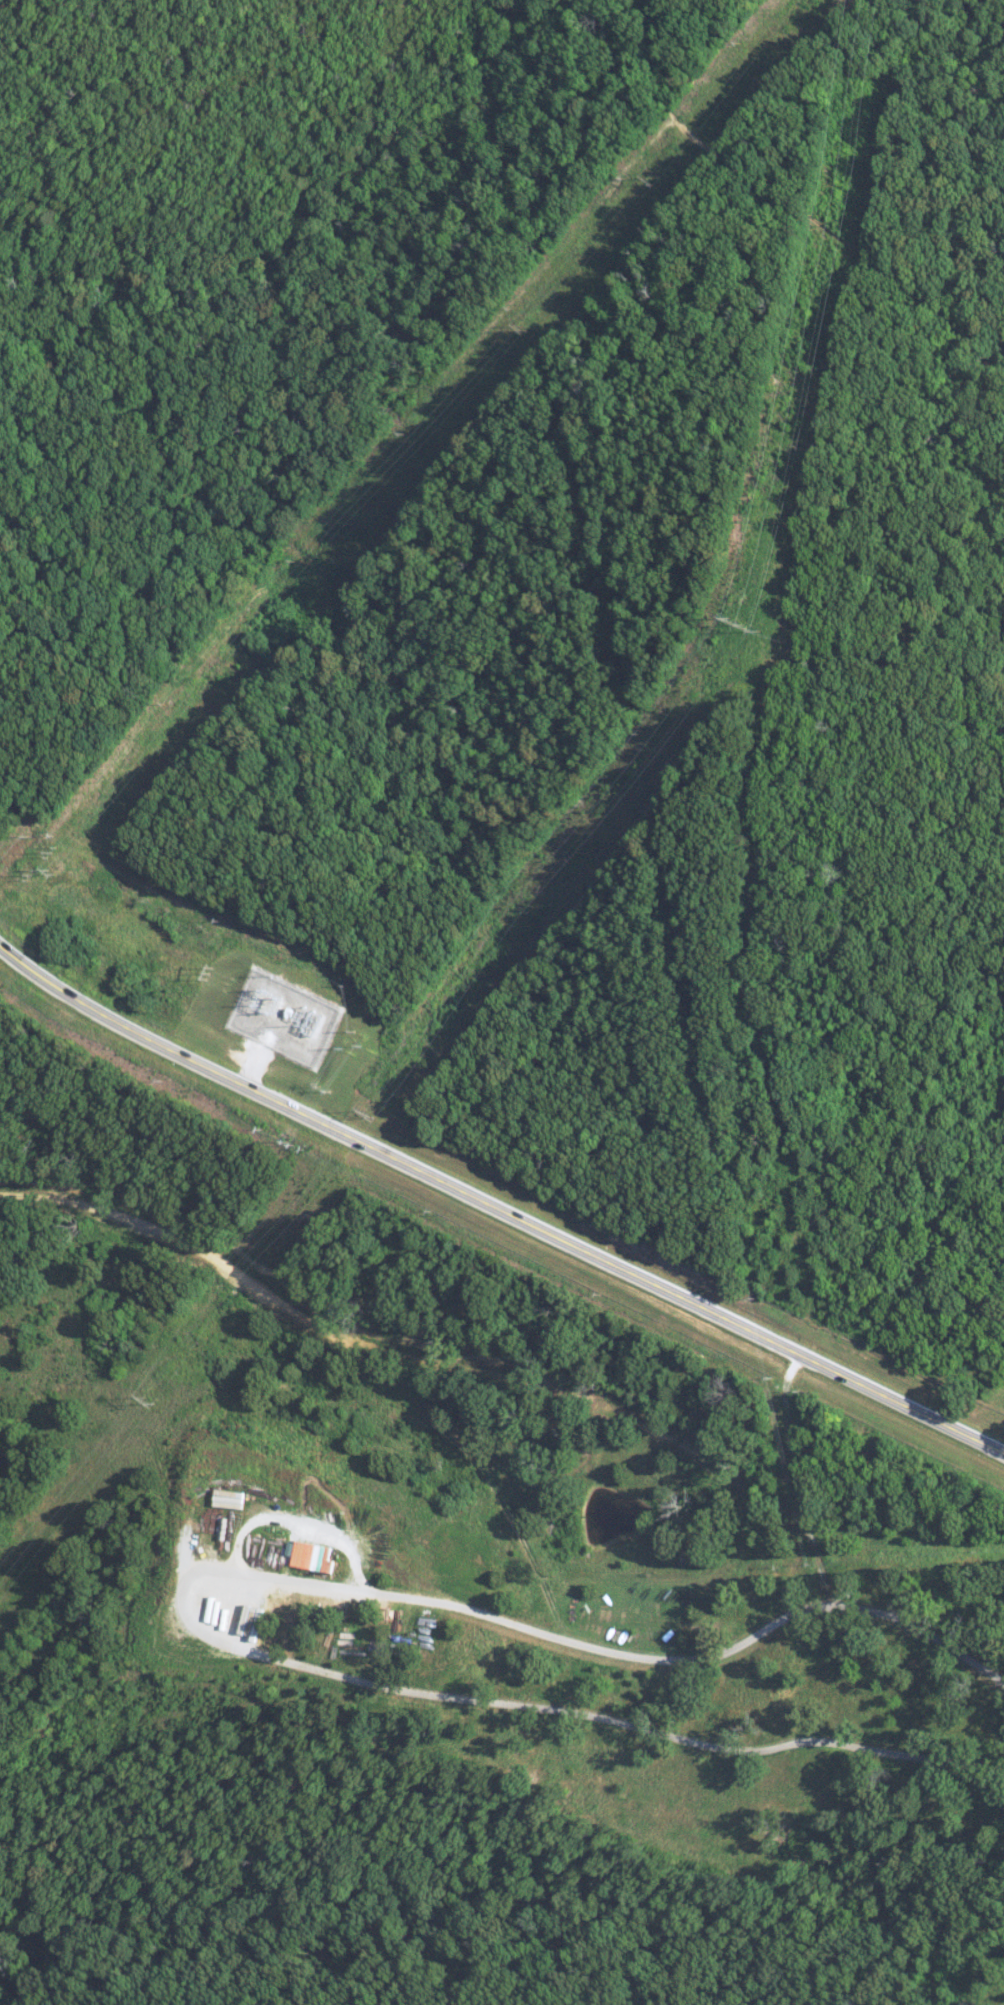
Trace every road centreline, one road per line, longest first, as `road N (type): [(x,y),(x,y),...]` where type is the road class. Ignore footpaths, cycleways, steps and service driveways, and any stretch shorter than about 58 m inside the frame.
road 1 (secondary): [(0,946),(127,1027),(1003,1450)]

